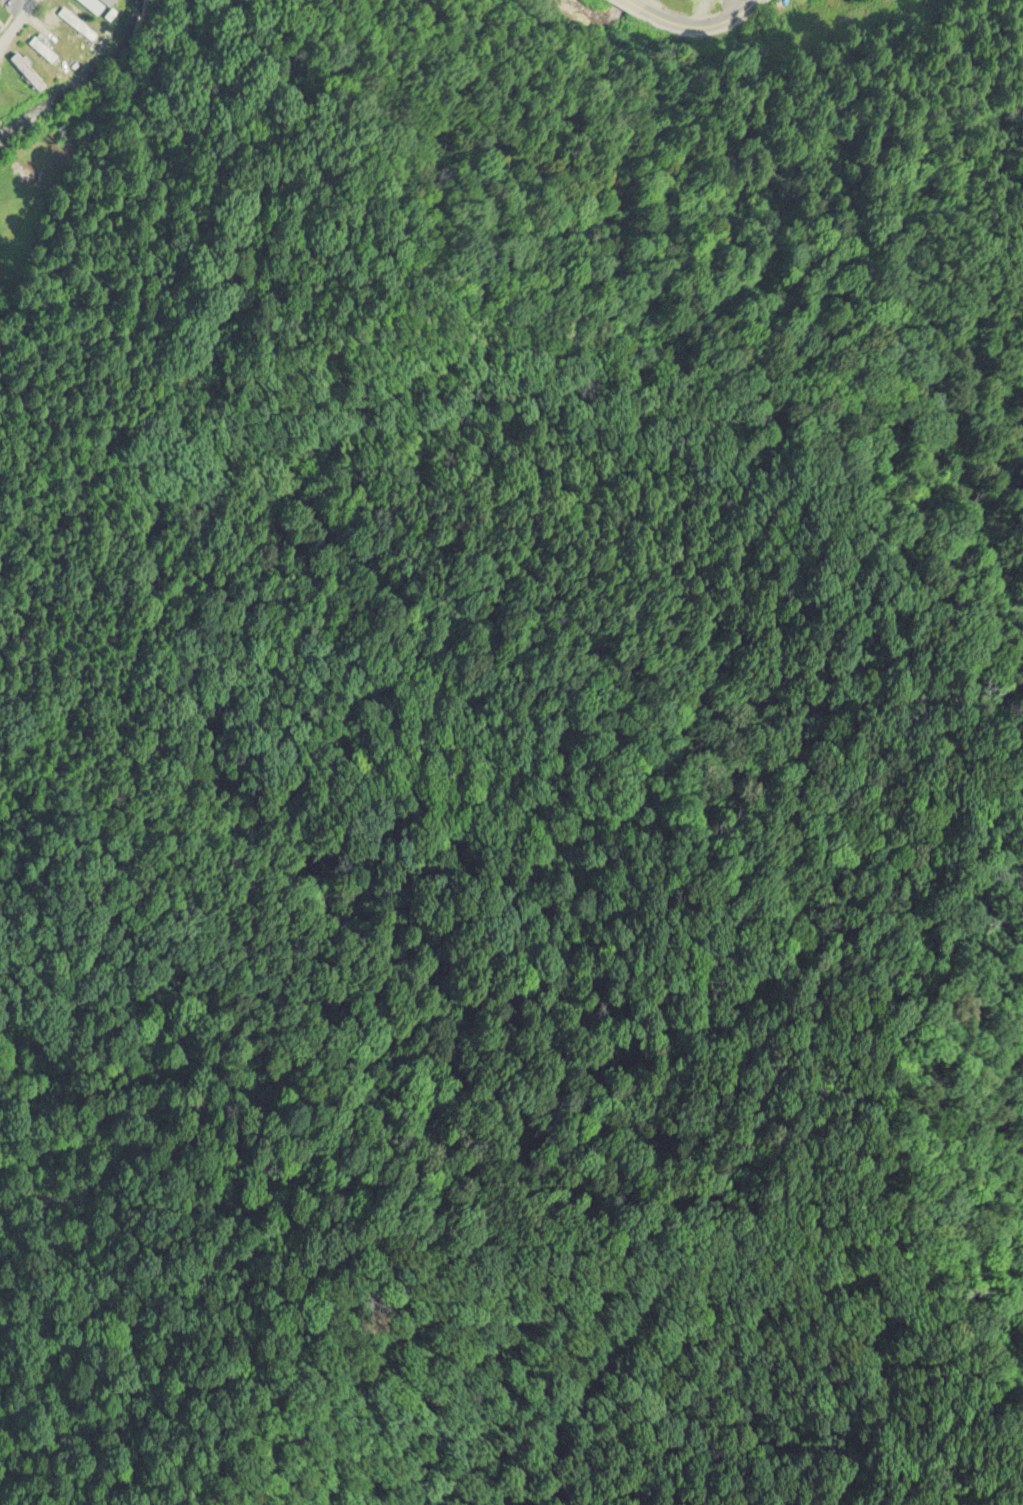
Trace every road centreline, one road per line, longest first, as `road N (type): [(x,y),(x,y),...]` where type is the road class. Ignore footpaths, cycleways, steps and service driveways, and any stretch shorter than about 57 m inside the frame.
road 1 (secondary): [(758,0),(719,24),(677,26),(643,14)]

